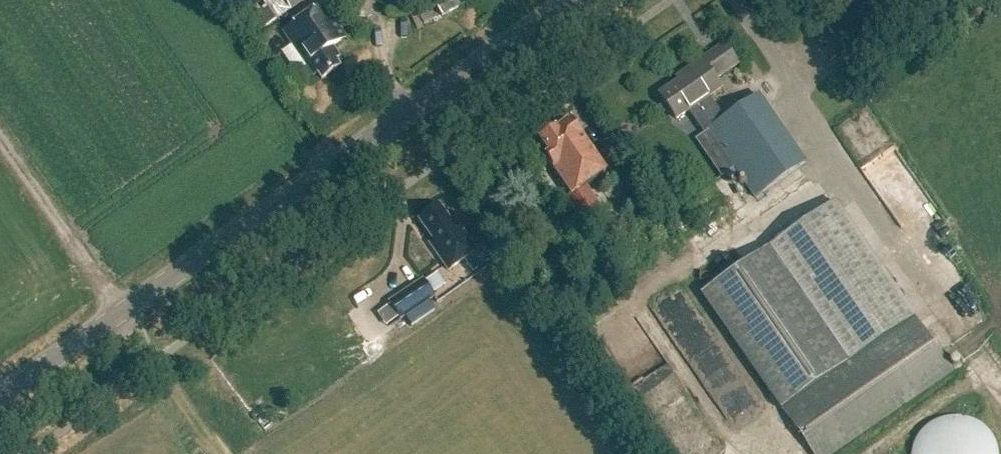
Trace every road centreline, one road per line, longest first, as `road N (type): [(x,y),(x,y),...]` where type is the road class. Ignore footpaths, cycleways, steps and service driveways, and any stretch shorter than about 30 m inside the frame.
road 1 (tertiary): [(0,395),(569,0)]

